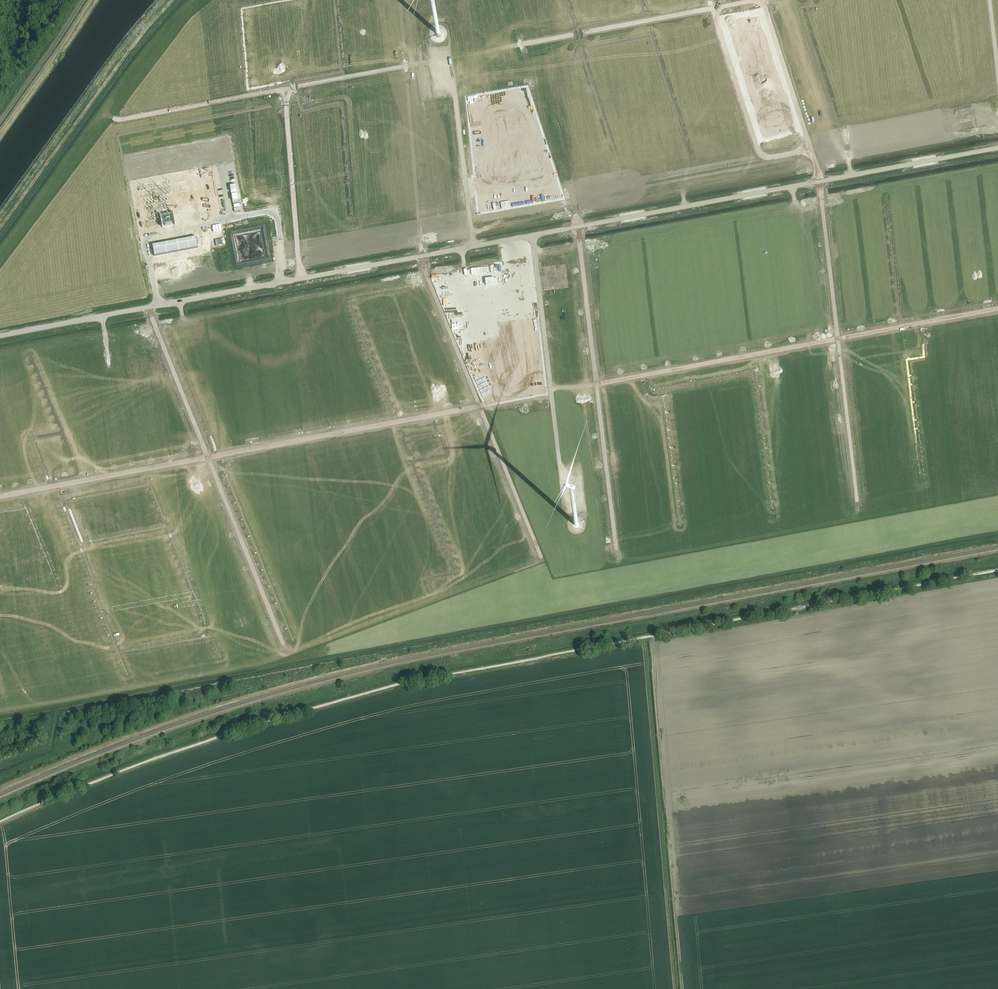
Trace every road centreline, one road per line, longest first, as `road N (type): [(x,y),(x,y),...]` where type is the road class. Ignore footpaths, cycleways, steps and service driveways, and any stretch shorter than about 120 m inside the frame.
road 1 (track): [(0,821),(163,754),(407,681),(997,570)]
road 2 (unclassified): [(0,336),(997,148)]
road 3 (unclassified): [(0,121),(83,0)]

